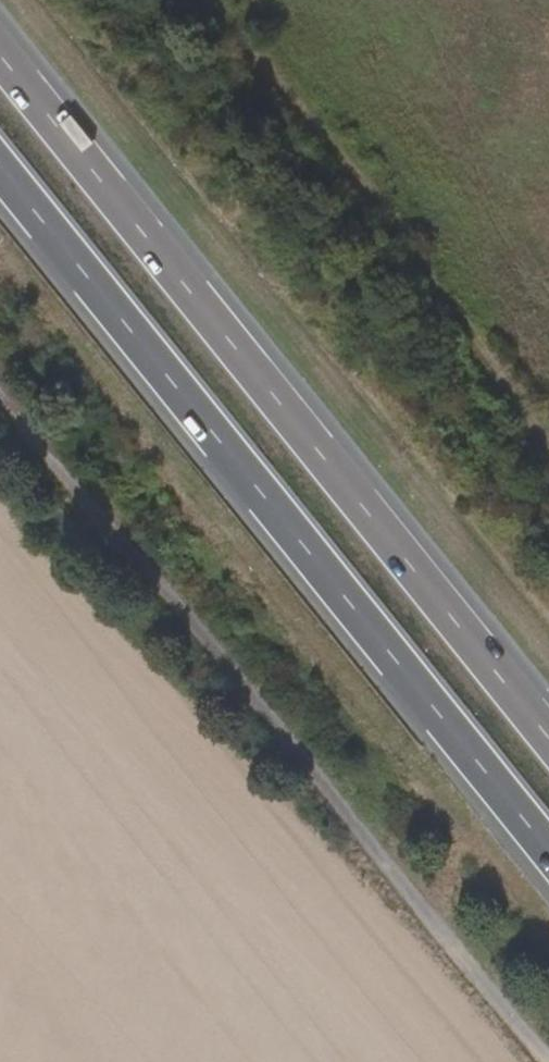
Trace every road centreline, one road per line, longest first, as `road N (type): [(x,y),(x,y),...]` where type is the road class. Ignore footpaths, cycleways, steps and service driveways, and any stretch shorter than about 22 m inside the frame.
road 1 (trunk): [(0,166),(548,847)]
road 2 (trunk): [(548,724),(0,47)]
road 3 (track): [(209,0),(329,145),(548,439)]

